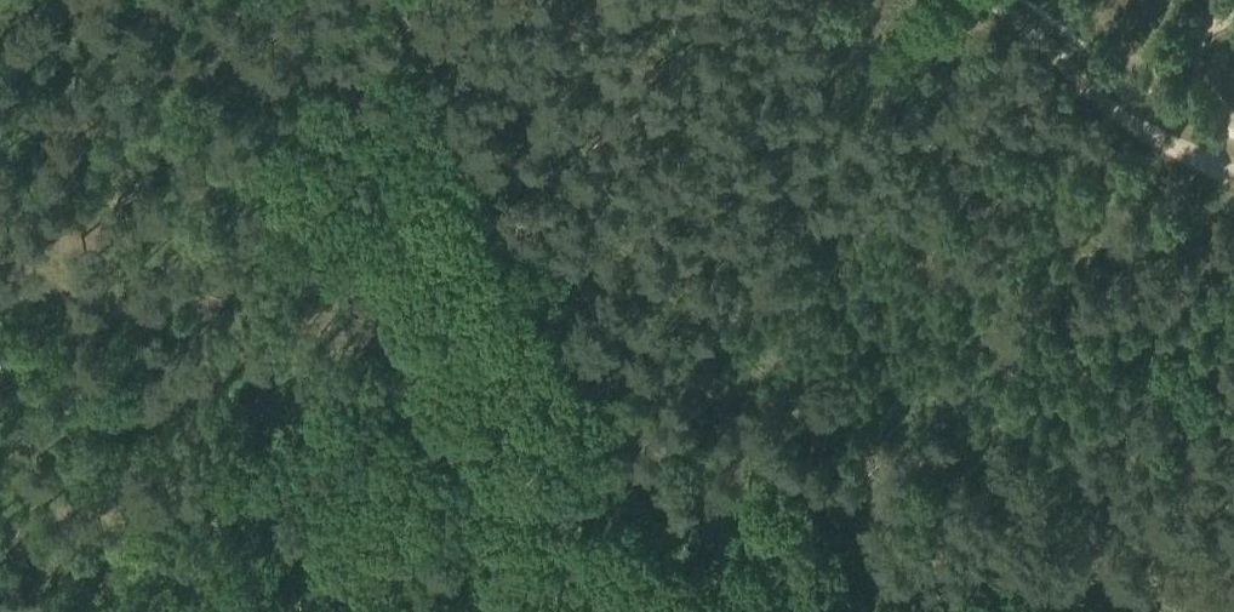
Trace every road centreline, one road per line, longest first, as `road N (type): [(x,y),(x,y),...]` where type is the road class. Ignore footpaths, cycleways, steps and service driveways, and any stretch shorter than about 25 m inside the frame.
road 1 (track): [(989,0),(1105,106),(1233,180)]

